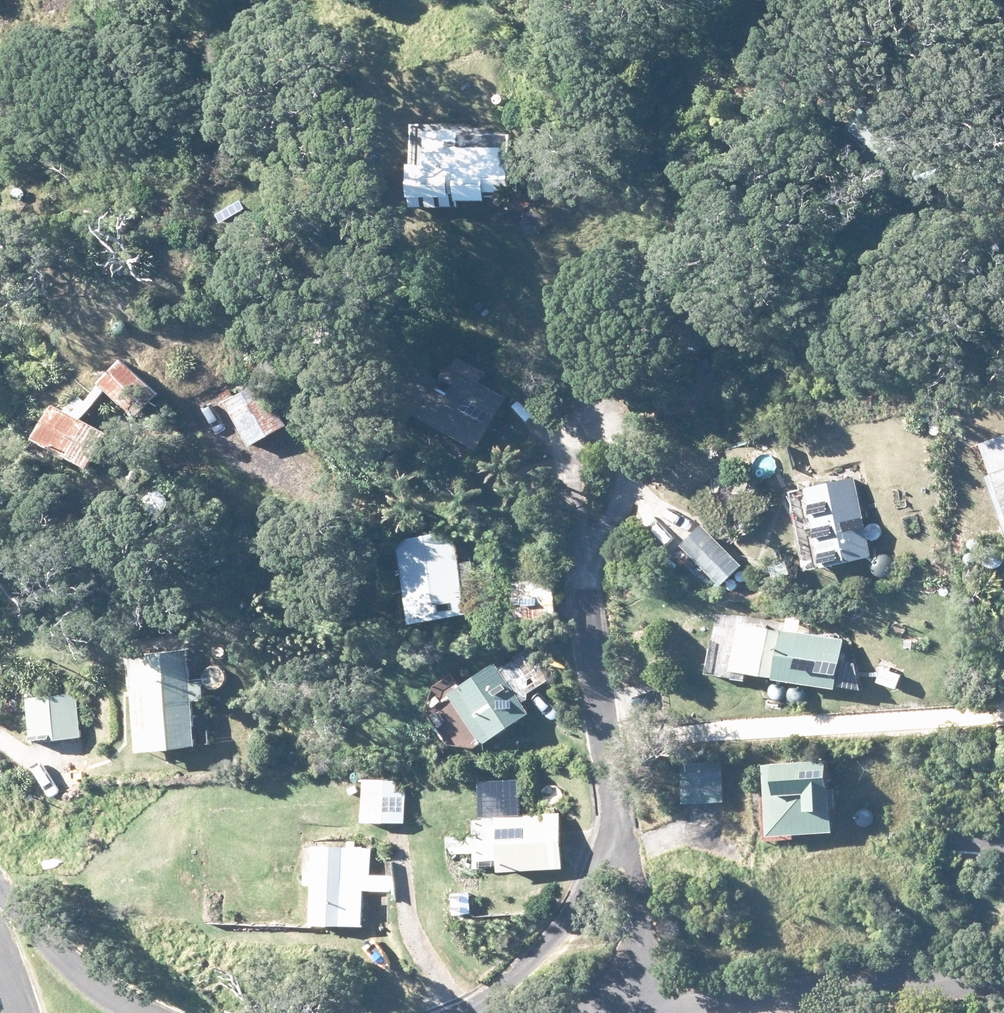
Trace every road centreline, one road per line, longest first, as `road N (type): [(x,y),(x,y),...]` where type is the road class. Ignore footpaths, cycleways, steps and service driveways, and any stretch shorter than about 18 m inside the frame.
road 1 (residential): [(618,818),(589,609),(601,469)]
road 2 (residential): [(703,1012),(1003,983)]
road 3 (residential): [(473,1012),(555,938),(618,818)]
road 4 (residential): [(657,1012),(647,922),(618,818)]
road 5 (residential): [(0,893),(70,966),(144,1012)]

